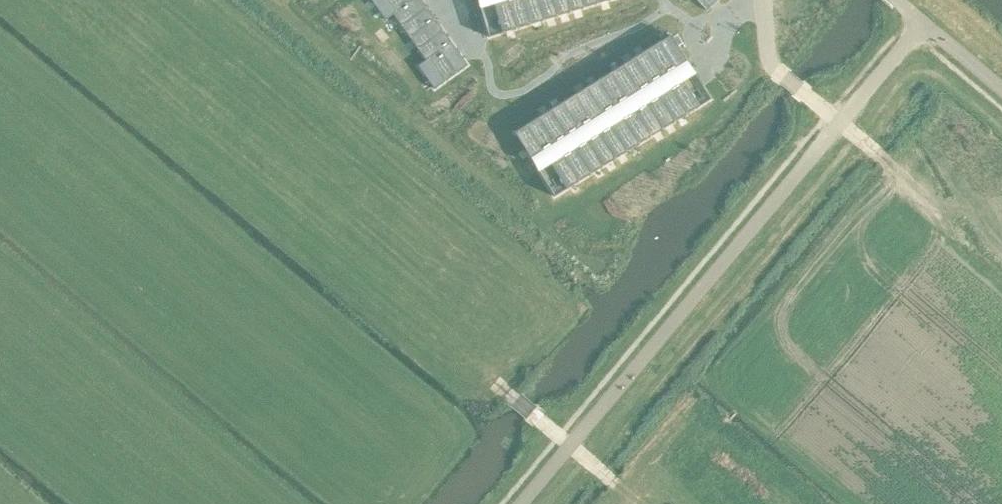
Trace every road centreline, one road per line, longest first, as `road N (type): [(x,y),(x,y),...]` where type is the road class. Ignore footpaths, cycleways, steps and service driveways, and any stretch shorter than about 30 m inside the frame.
road 1 (track): [(763,3),(770,64),(897,167)]
road 2 (track): [(622,485),(499,382)]

